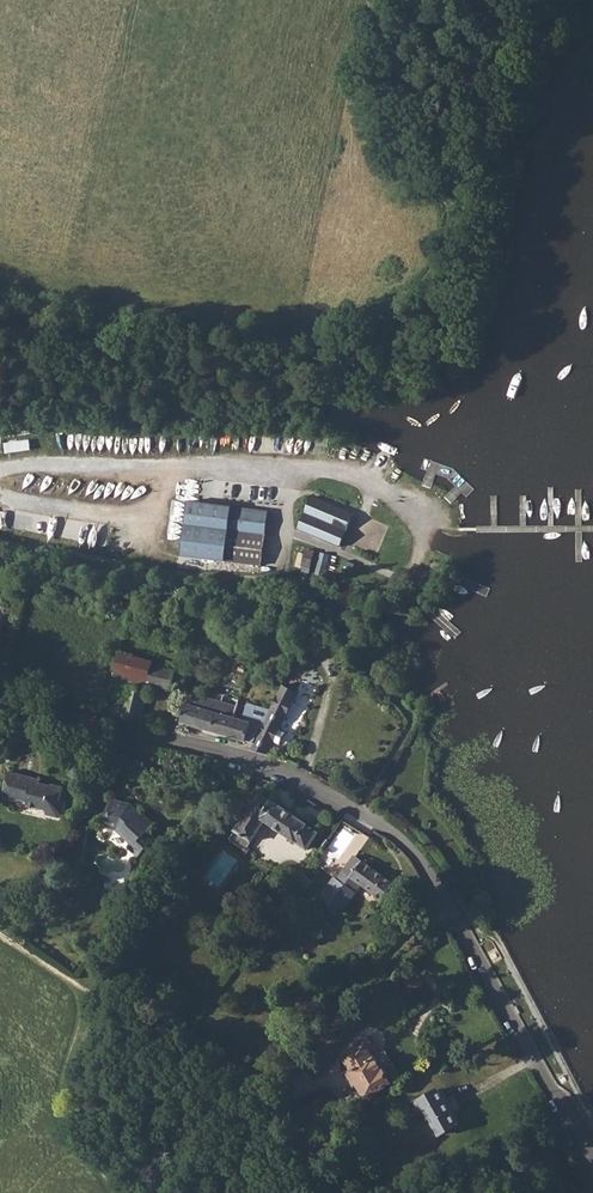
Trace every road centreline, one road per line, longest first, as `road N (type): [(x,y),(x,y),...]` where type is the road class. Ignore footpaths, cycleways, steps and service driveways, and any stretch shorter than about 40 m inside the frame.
road 1 (residential): [(0,700),(248,761),(388,829),(442,894),(592,1174)]
road 2 (track): [(0,471),(35,465),(354,472),(423,508),(420,558)]
road 3 (track): [(293,1059),(456,921)]
road 4 (track): [(0,498),(150,517),(171,469)]

